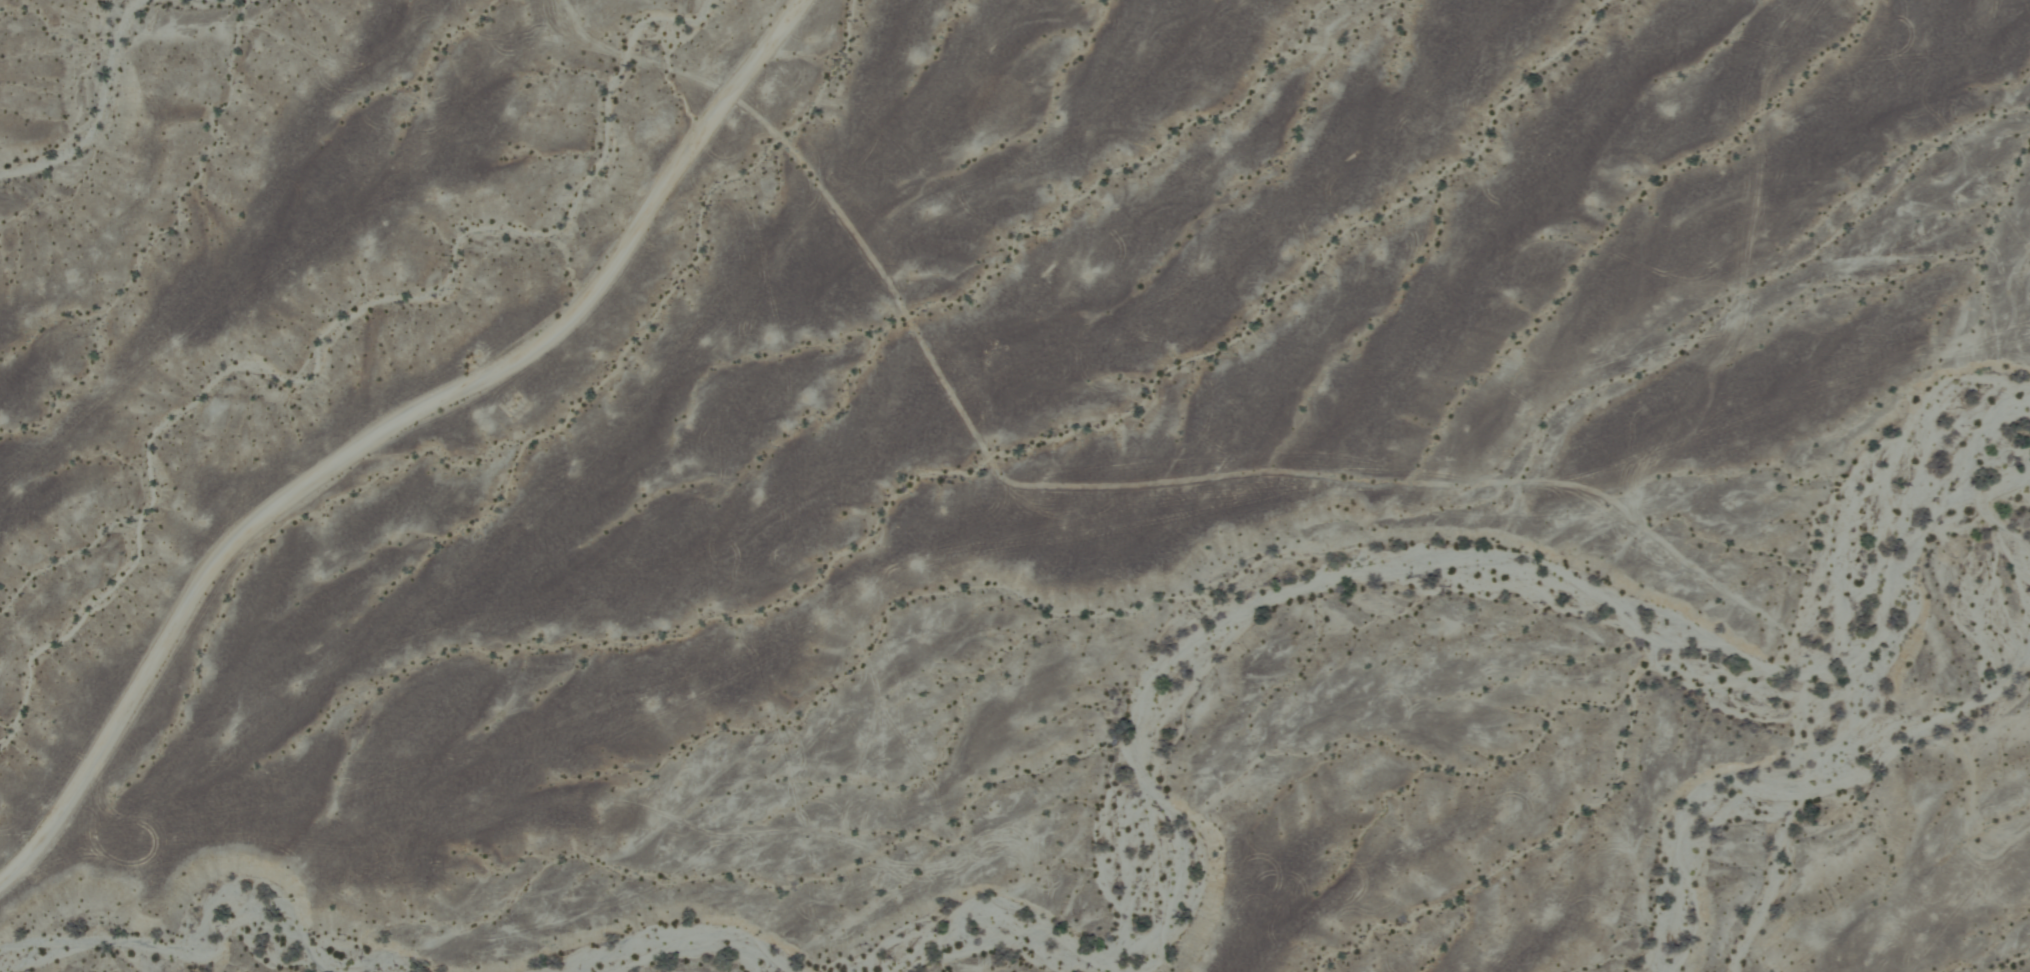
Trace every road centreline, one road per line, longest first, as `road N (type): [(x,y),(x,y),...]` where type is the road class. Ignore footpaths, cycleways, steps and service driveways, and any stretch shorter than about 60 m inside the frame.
road 1 (track): [(794,0),(601,273),(535,337),(327,457),(235,533),(193,586),(55,811),(0,875)]
road 2 (track): [(729,87),(857,221)]

